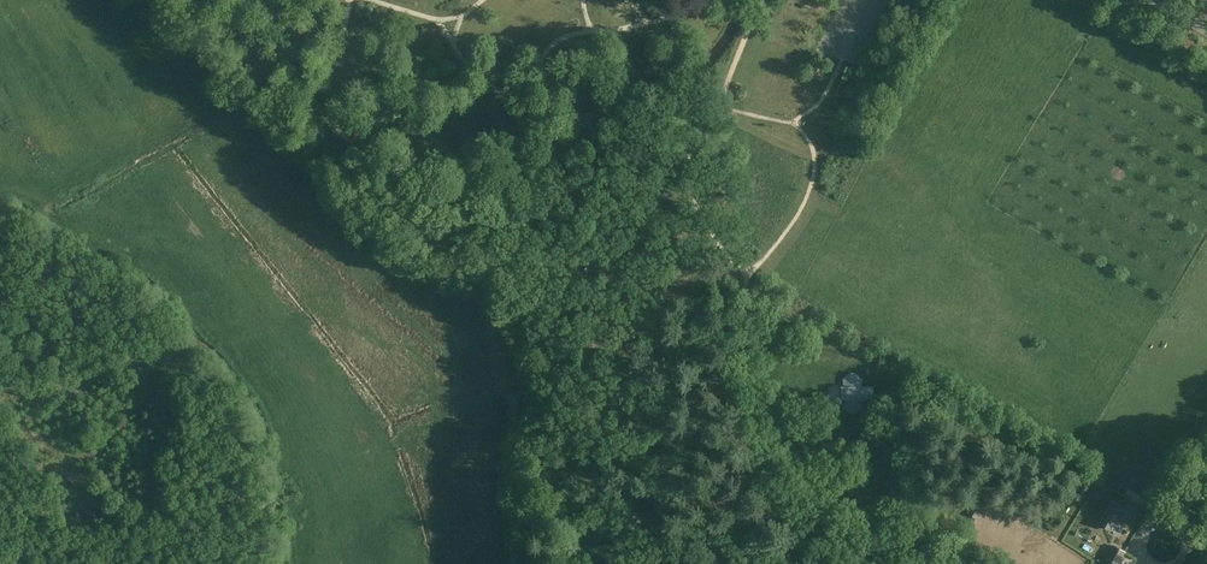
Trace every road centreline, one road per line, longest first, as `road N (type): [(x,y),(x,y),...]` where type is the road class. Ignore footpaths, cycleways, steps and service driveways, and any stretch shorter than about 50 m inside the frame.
road 1 (track): [(720,98),(674,96),(578,113),(504,153),(459,162),(358,150),(339,133),(333,98)]
road 2 (track): [(699,563),(702,529),(746,472),(728,344),(751,270)]
road 3 (track): [(751,270),(720,98)]
road 4 (track): [(892,563),(874,515),(873,458),(855,423)]

